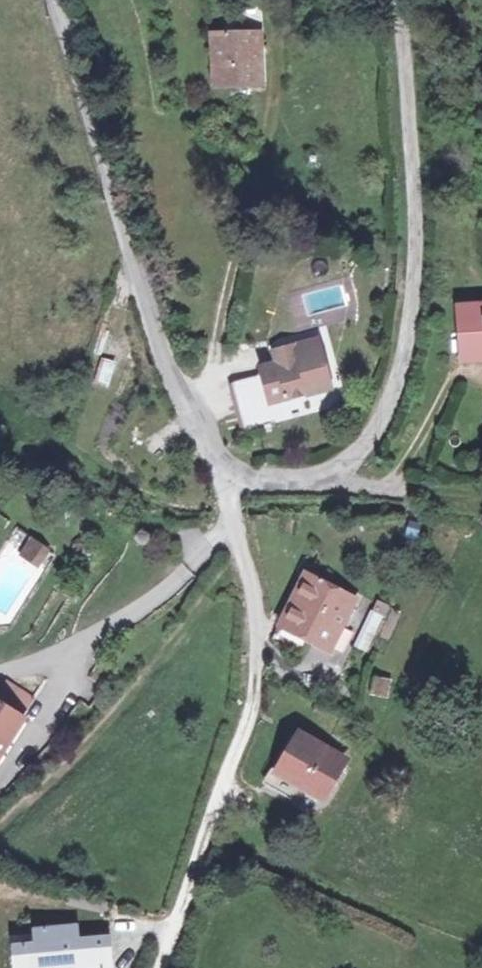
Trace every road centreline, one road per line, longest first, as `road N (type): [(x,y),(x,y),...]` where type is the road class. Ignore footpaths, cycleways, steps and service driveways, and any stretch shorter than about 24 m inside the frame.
road 1 (residential): [(53,0),(154,329),(225,478),(297,488),(338,472),(382,422),(415,342),(422,218),(406,0)]

